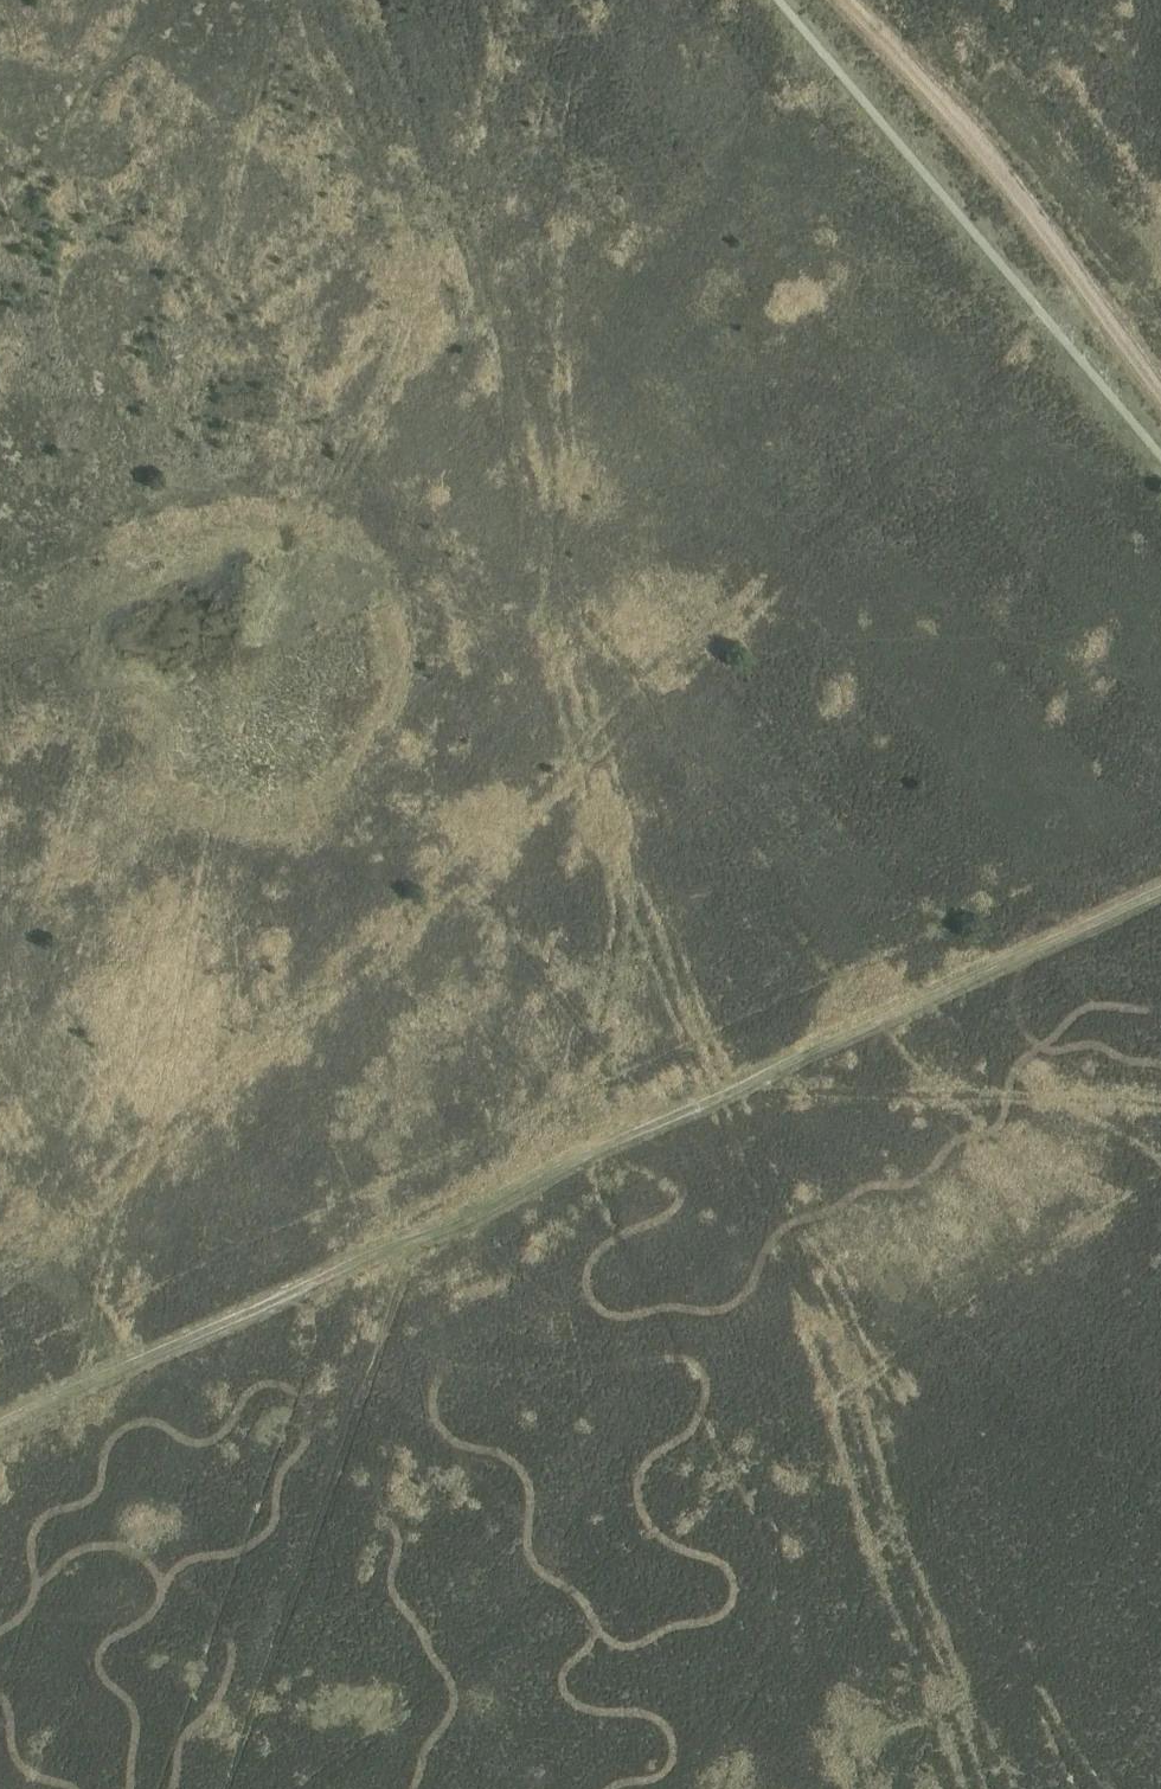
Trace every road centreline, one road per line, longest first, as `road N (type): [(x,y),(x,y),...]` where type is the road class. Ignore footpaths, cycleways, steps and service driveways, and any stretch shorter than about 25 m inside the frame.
road 1 (track): [(1160,393),(1002,174),(848,0)]

